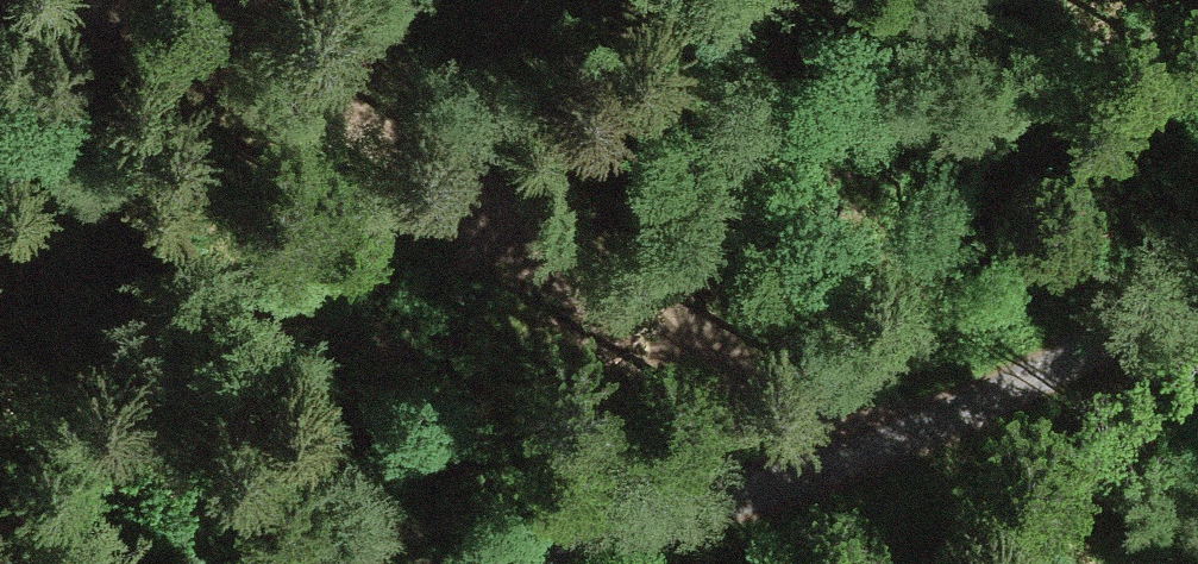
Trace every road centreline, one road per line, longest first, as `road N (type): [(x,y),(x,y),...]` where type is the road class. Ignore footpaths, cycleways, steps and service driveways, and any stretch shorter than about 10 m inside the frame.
road 1 (track): [(858,459),(775,349),(533,157),(228,0)]
road 2 (unclassified): [(1197,286),(1090,354),(935,428),(528,563)]

